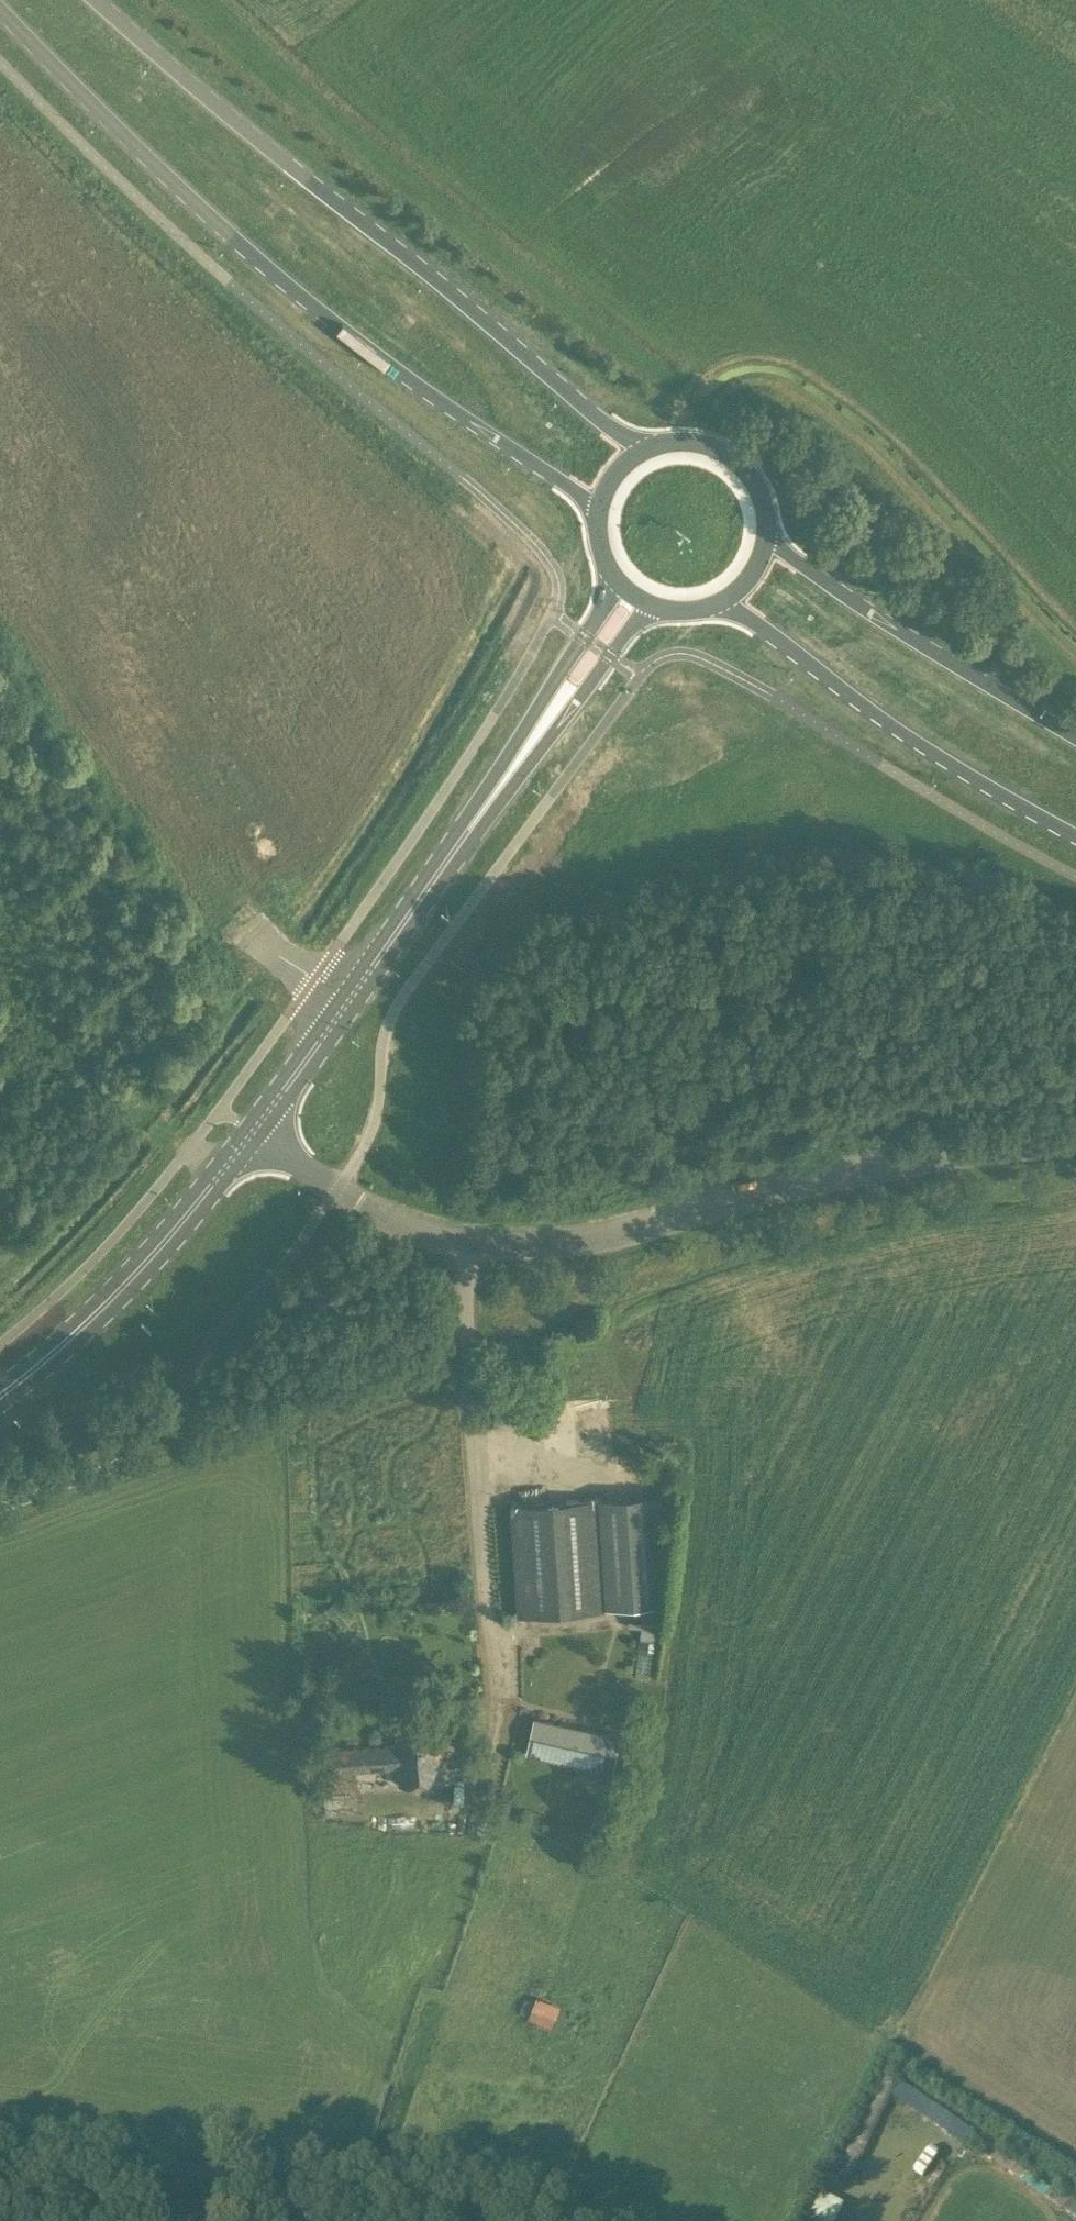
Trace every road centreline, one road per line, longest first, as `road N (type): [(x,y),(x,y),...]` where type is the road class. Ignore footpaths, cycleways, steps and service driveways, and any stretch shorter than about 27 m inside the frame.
road 1 (unclassified): [(1075,1139),(823,1179),(594,1240),(489,1244),(379,1215),(252,1132)]
road 2 (primary): [(0,10),(116,129),(315,309),(576,492),(597,517)]
road 3 (primary): [(648,448),(615,432),(95,0)]
road 4 (primary): [(252,1132),(515,764)]
road 5 (primary): [(717,605),(761,627),(924,748),(1075,836)]
road 6 (primary): [(1075,738),(929,649),(768,537)]
road 7 (primary): [(0,1397),(121,1289),(252,1132)]
road 8 (track): [(191,1150),(40,1023),(0,973)]
road 9 (primary): [(612,574),(515,764)]
road 10 (primary): [(515,764),(580,696),(633,625),(657,608)]
road 11 (primary): [(768,537),(757,485),(734,458),(683,441),(648,448)]

